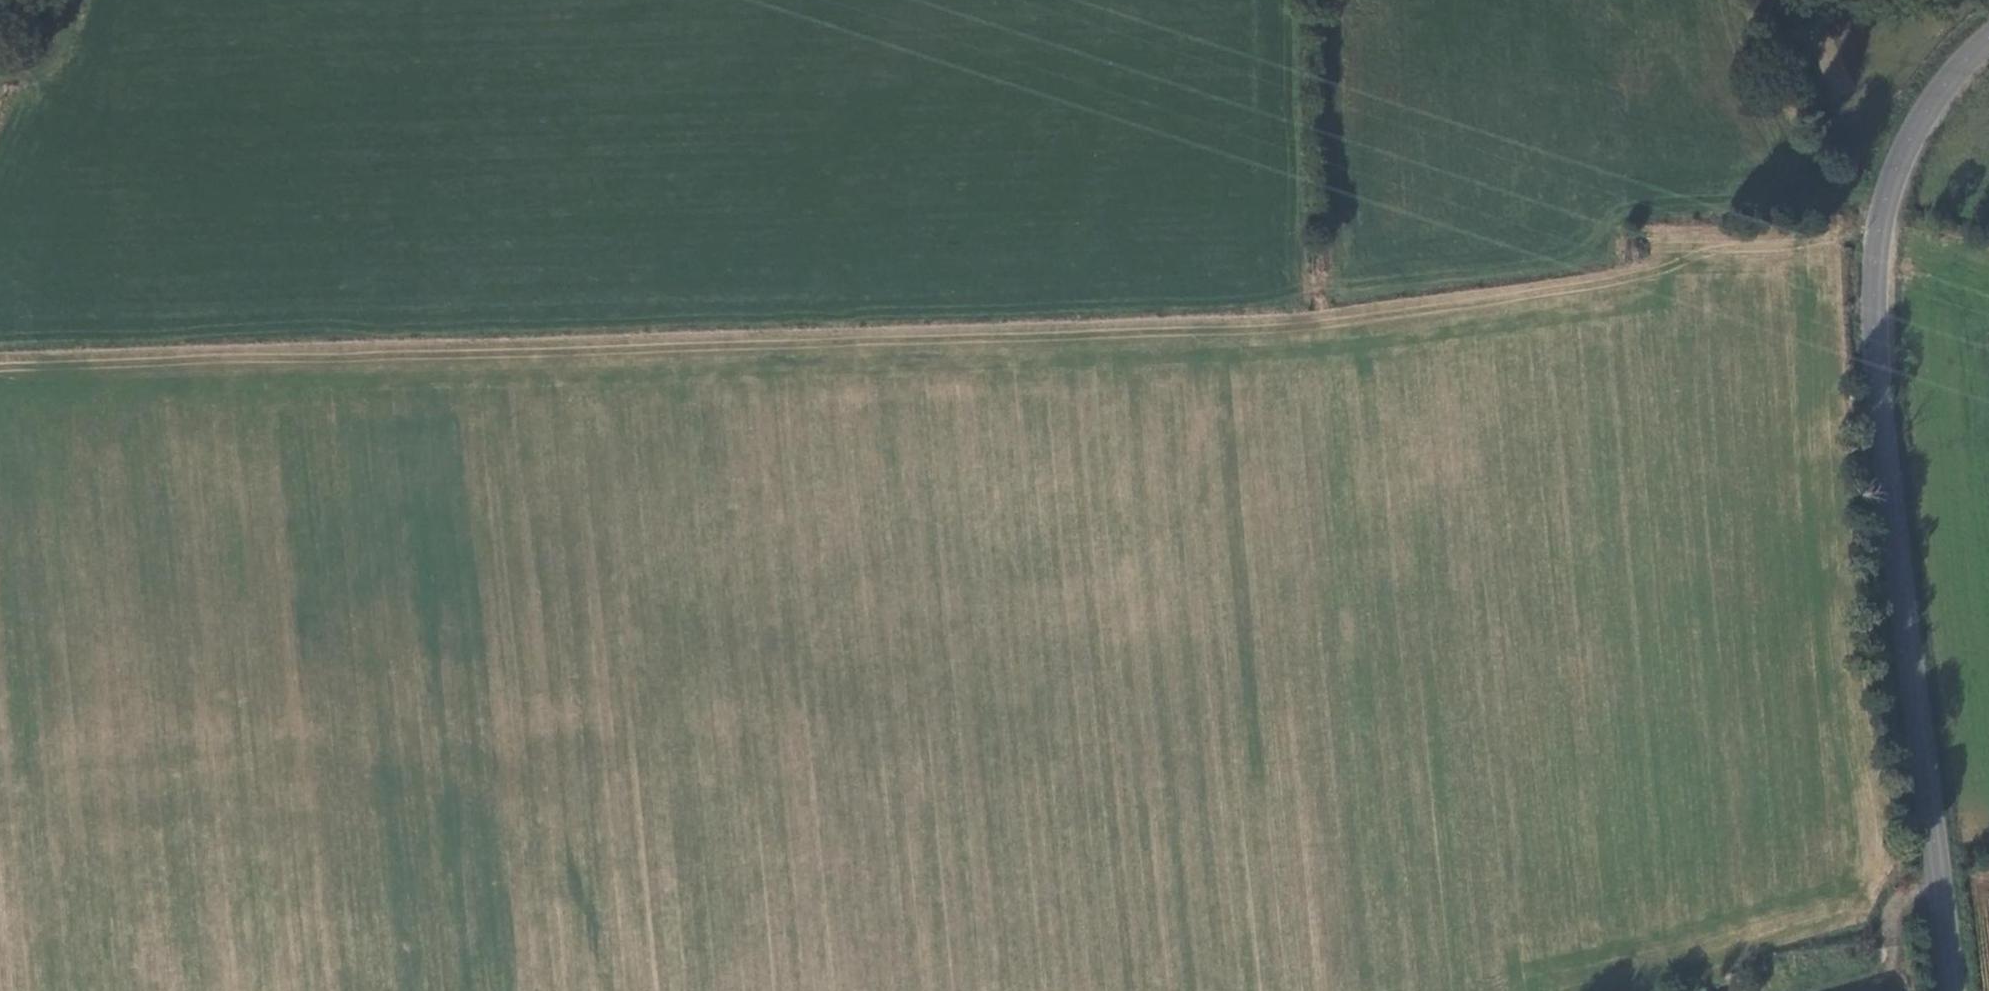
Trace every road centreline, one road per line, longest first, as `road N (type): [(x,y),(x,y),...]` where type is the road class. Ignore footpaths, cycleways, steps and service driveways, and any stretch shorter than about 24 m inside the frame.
road 1 (tertiary): [(1953,990),(1874,291),(1895,170),(1929,102),(1988,37)]

